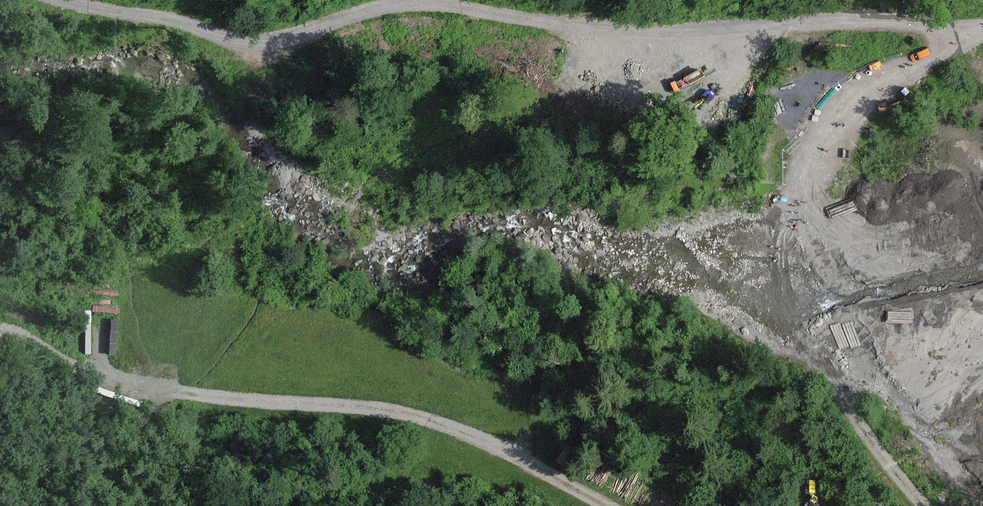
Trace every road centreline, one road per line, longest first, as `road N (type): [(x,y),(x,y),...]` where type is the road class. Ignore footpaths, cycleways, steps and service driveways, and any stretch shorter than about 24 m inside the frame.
road 1 (track): [(982,20),(648,31),(427,5),(262,34),(83,0)]
road 2 (track): [(0,329),(19,332),(89,377),(170,398),(425,417),(605,505)]
road 3 (track): [(808,203),(822,149),(862,94),(982,36)]
road 4 (track): [(908,505),(799,346)]
road 5 (track): [(808,203),(790,287),(799,346)]

